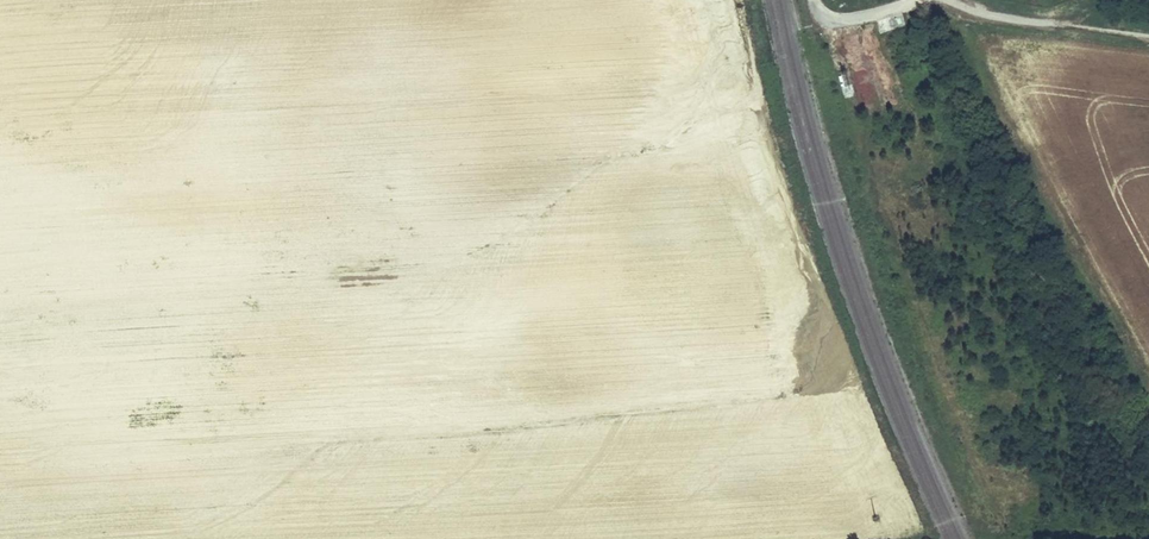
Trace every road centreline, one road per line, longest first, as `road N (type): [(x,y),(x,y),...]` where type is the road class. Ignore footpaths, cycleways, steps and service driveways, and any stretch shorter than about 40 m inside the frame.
road 1 (track): [(950,0),(1026,22),(1148,37)]

